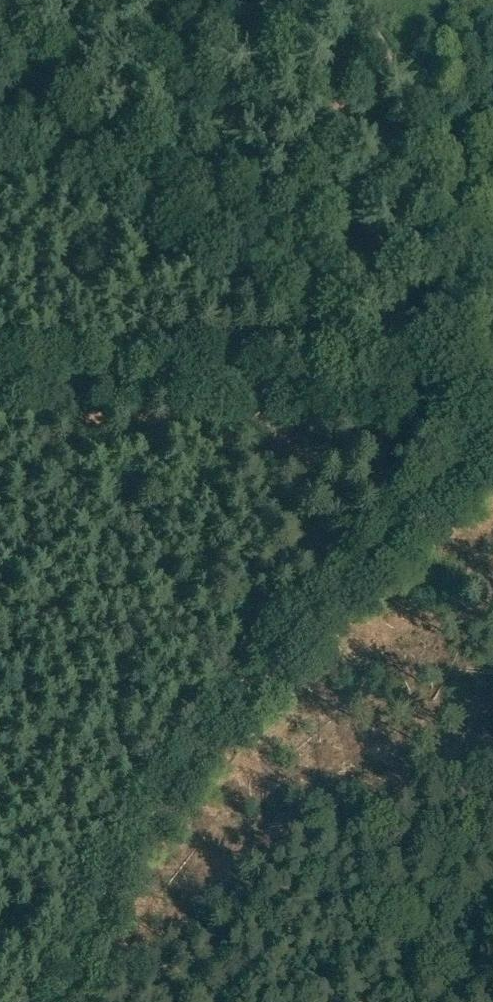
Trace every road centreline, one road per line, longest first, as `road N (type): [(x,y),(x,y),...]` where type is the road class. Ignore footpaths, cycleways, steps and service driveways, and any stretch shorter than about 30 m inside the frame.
road 1 (track): [(0,115),(492,365)]
road 2 (unclassified): [(492,394),(0,382)]
road 3 (track): [(178,743),(348,561),(492,432)]
road 4 (track): [(366,0),(492,264)]
road 5 (track): [(44,967),(114,836),(178,743)]

